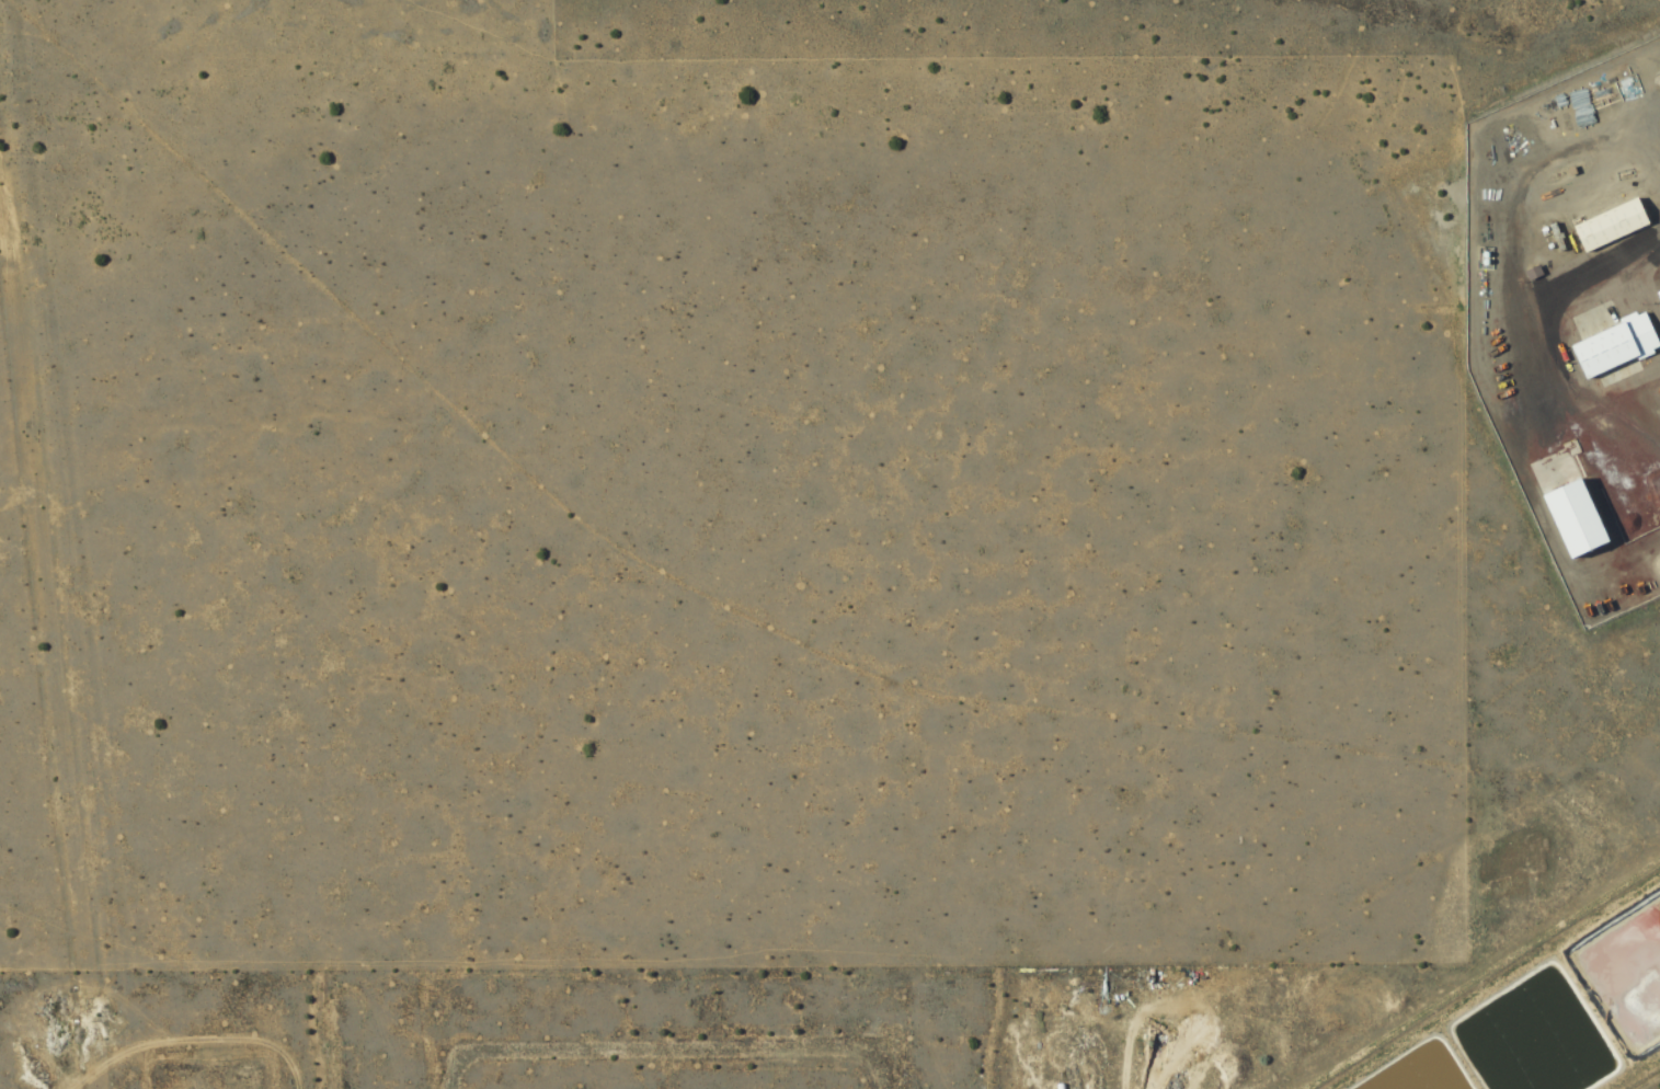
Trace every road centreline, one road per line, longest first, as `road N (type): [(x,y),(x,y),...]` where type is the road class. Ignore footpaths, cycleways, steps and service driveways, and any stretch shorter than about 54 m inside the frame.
road 1 (track): [(70,1088),(130,1050),(229,1039),(265,1044),(287,1061),(295,1088)]

